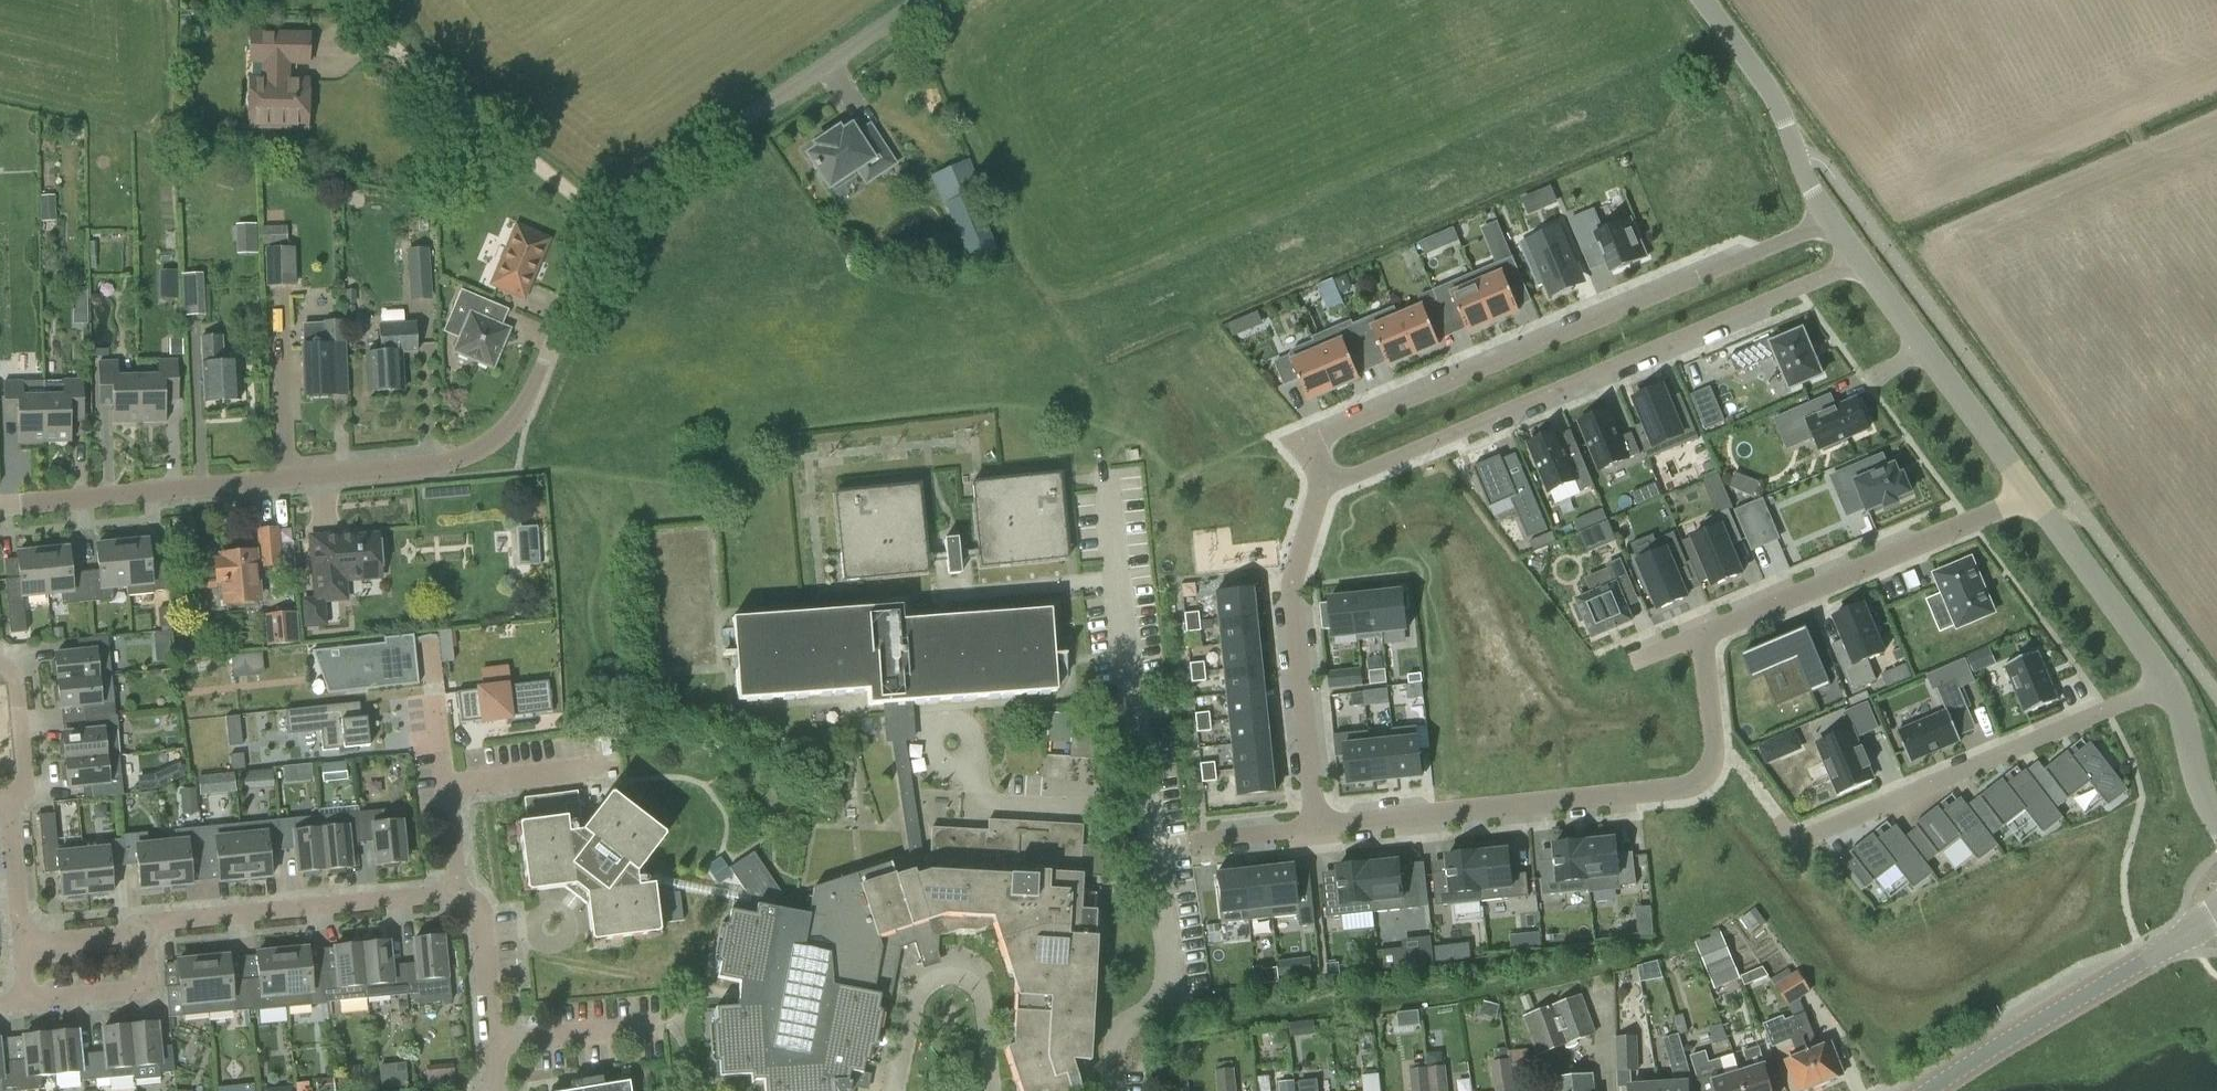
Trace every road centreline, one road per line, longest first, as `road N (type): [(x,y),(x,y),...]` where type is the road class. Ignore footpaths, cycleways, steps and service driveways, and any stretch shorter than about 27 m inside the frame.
road 1 (residential): [(0,509),(437,466),(488,444),(521,411),(581,265),(605,228)]
road 2 (residential): [(1326,489),(1860,265)]
road 3 (residential): [(1835,224),(1302,443)]
road 4 (residential): [(1704,633),(1718,736),(1711,771),(1689,791),(1318,829)]
road 5 (residential): [(1798,841),(2170,682)]
road 6 (unclassified): [(605,228),(649,185),(918,0)]
road 7 (residential): [(2031,495),(1704,633)]
road 8 (residential): [(1318,829),(1298,579),(1326,489)]
road 9 (track): [(605,228),(393,39),(369,0)]
road 10 (secondary): [(1937,1090),(2216,916)]
road 11 (residential): [(461,890),(166,920),(146,933)]
road 12 (residential): [(1111,1090),(1115,1047),(1168,980),(1143,796)]
road 13 (residential): [(1143,796),(1115,504)]
road 14 (residential): [(2031,495),(1860,265)]
road 15 (residential): [(2170,682),(2031,495)]
road 16 (residential): [(493,1090),(482,919),(461,890)]
road 17 (unclassified): [(1798,157),(1789,128),(1697,0)]
road 18 (residential): [(146,933),(150,991),(29,1003)]
road 19 (residential): [(448,788),(615,767)]
road 20 (residential): [(898,1090),(916,997),(942,979),(980,985)]
road 21 (residential): [(8,799),(25,778),(14,676),(0,663)]
road 22 (residential): [(23,942),(8,799)]
road 23 (residential): [(2216,815),(2170,682)]
road 24 (residential): [(146,933),(23,942)]

